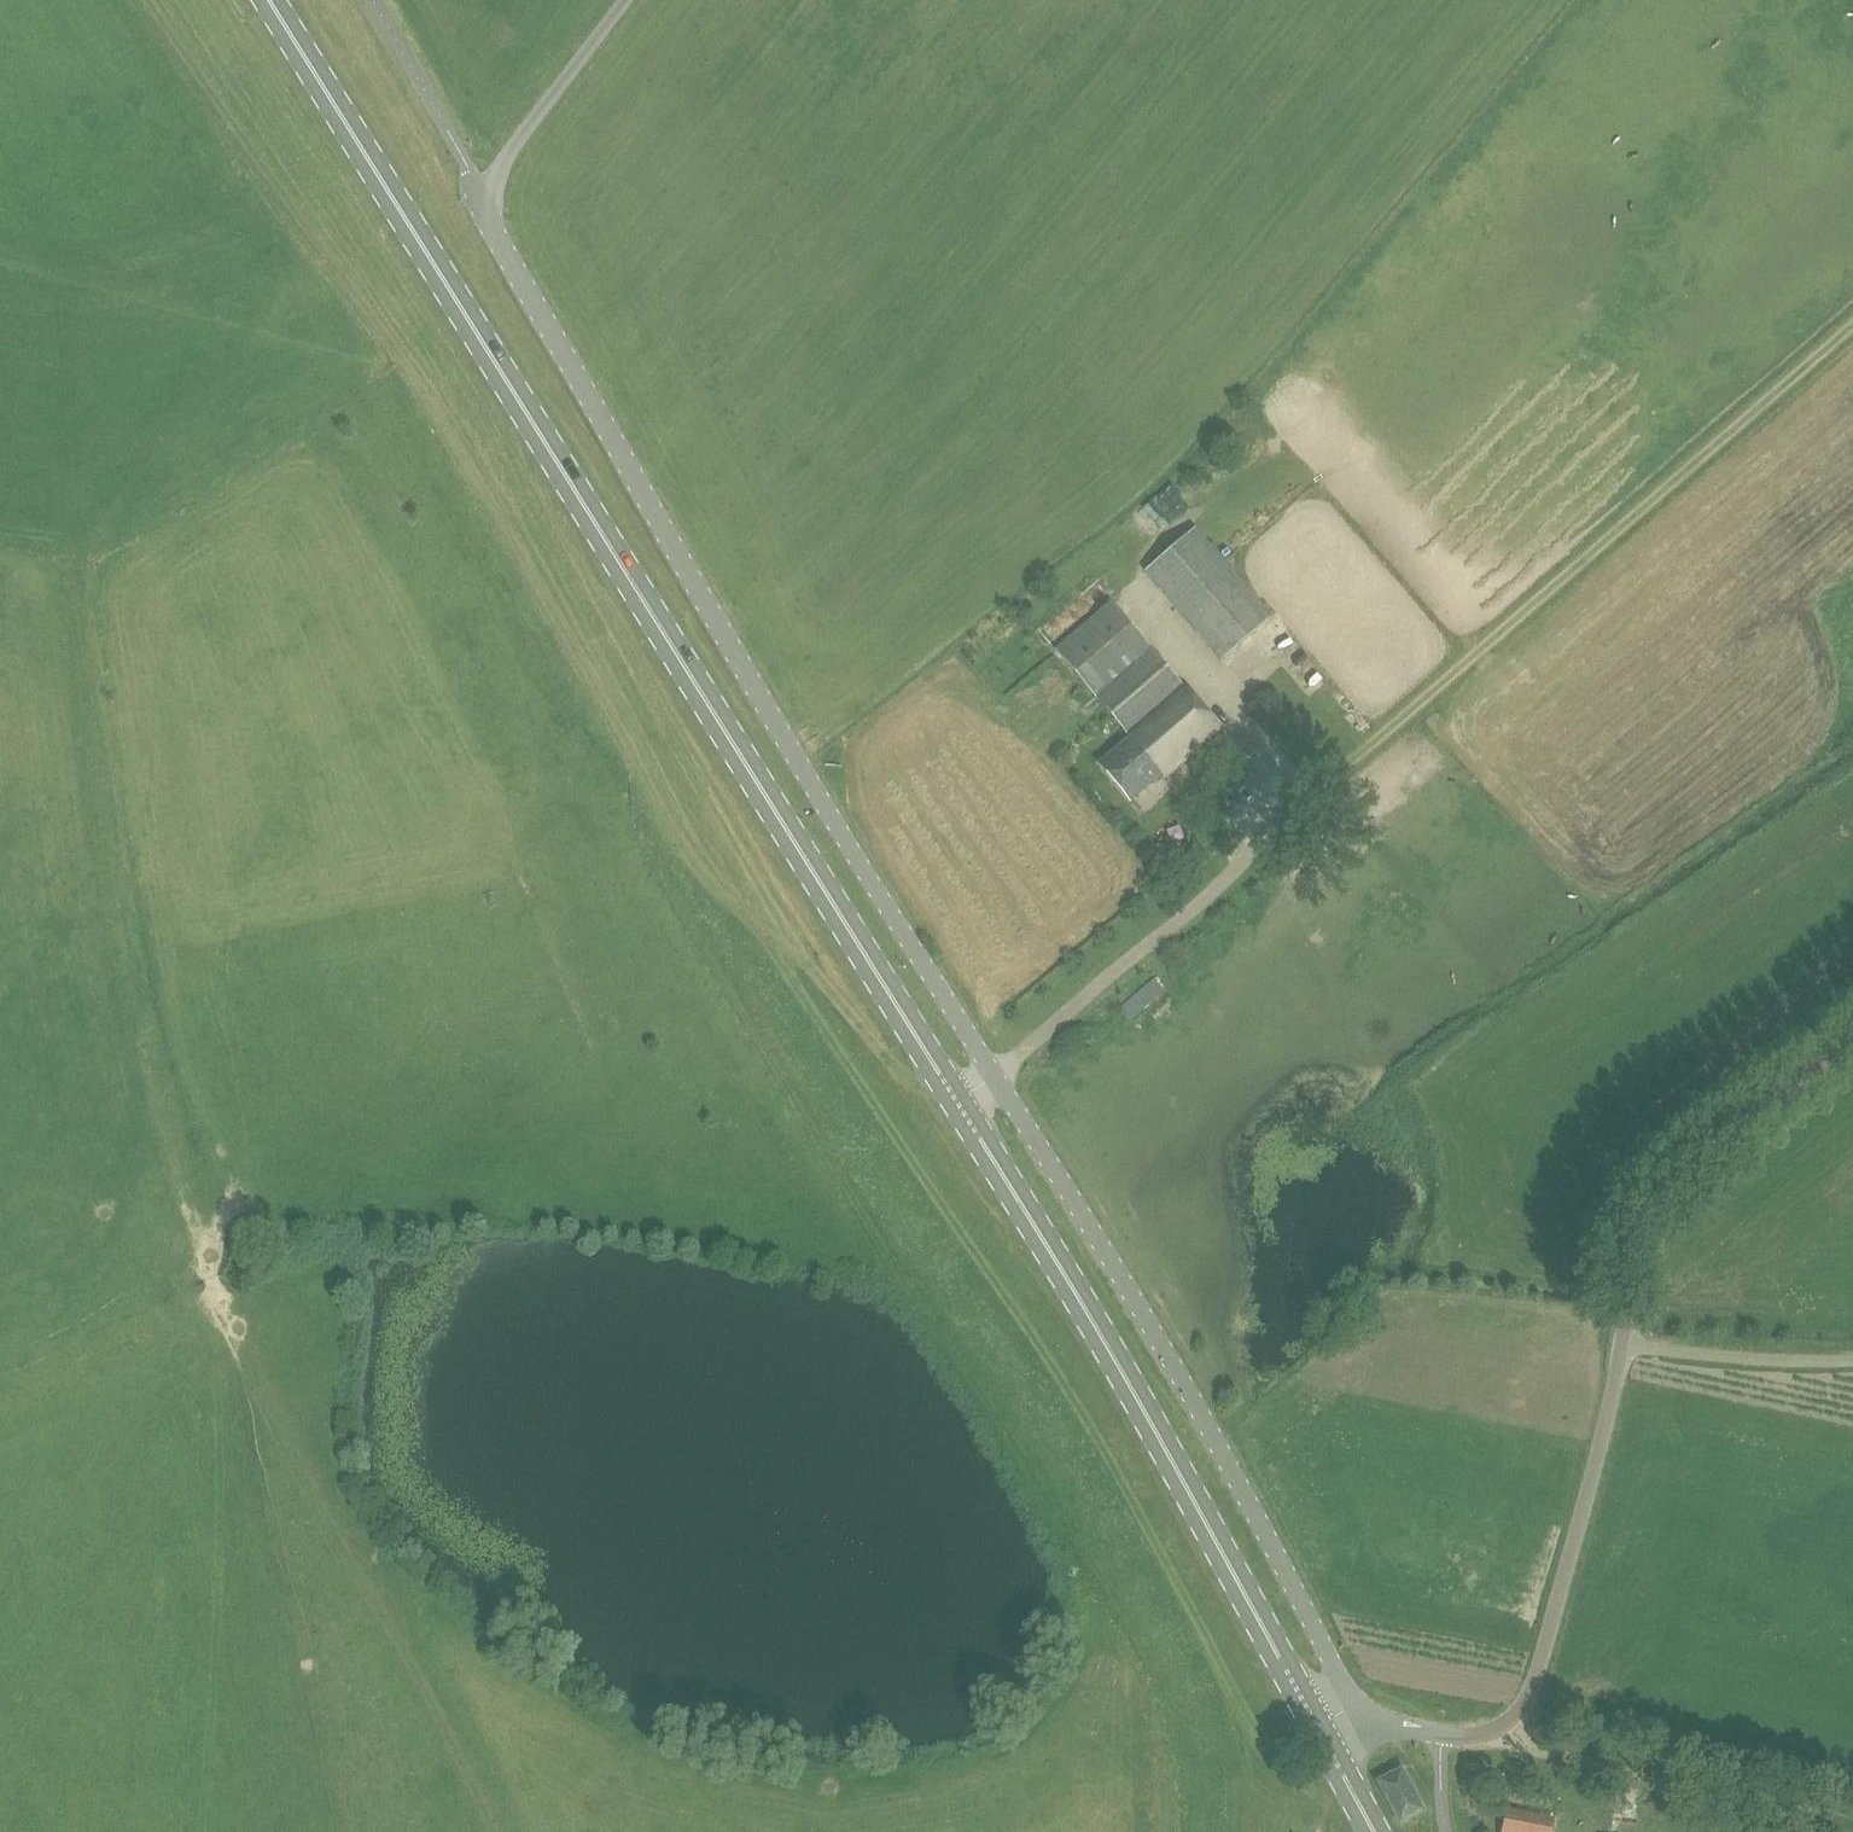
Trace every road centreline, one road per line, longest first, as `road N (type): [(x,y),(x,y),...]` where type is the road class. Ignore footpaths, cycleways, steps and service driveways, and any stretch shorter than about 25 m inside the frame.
road 1 (primary): [(1326,1745),(1172,1463),(268,0)]
road 2 (unclassified): [(1366,1725),(1112,1269),(861,870),(491,222),(485,195),(505,158),(624,0)]
road 3 (track): [(57,603),(178,1147),(314,1507),(489,1831)]
road 4 (track): [(953,1106),(1418,720),(1852,339)]
road 5 (track): [(667,817),(644,760),(176,0)]
road 6 (unclassified): [(1366,1725),(1474,1737),(1504,1727),(1522,1708),(1602,1437),(1649,1226),(1694,1156),(1852,1035)]
road 7 (track): [(953,1106),(933,1118),(815,971),(804,973),(689,862),(667,817)]
road 8 (track): [(1852,1815),(1537,1750),(1504,1727)]

